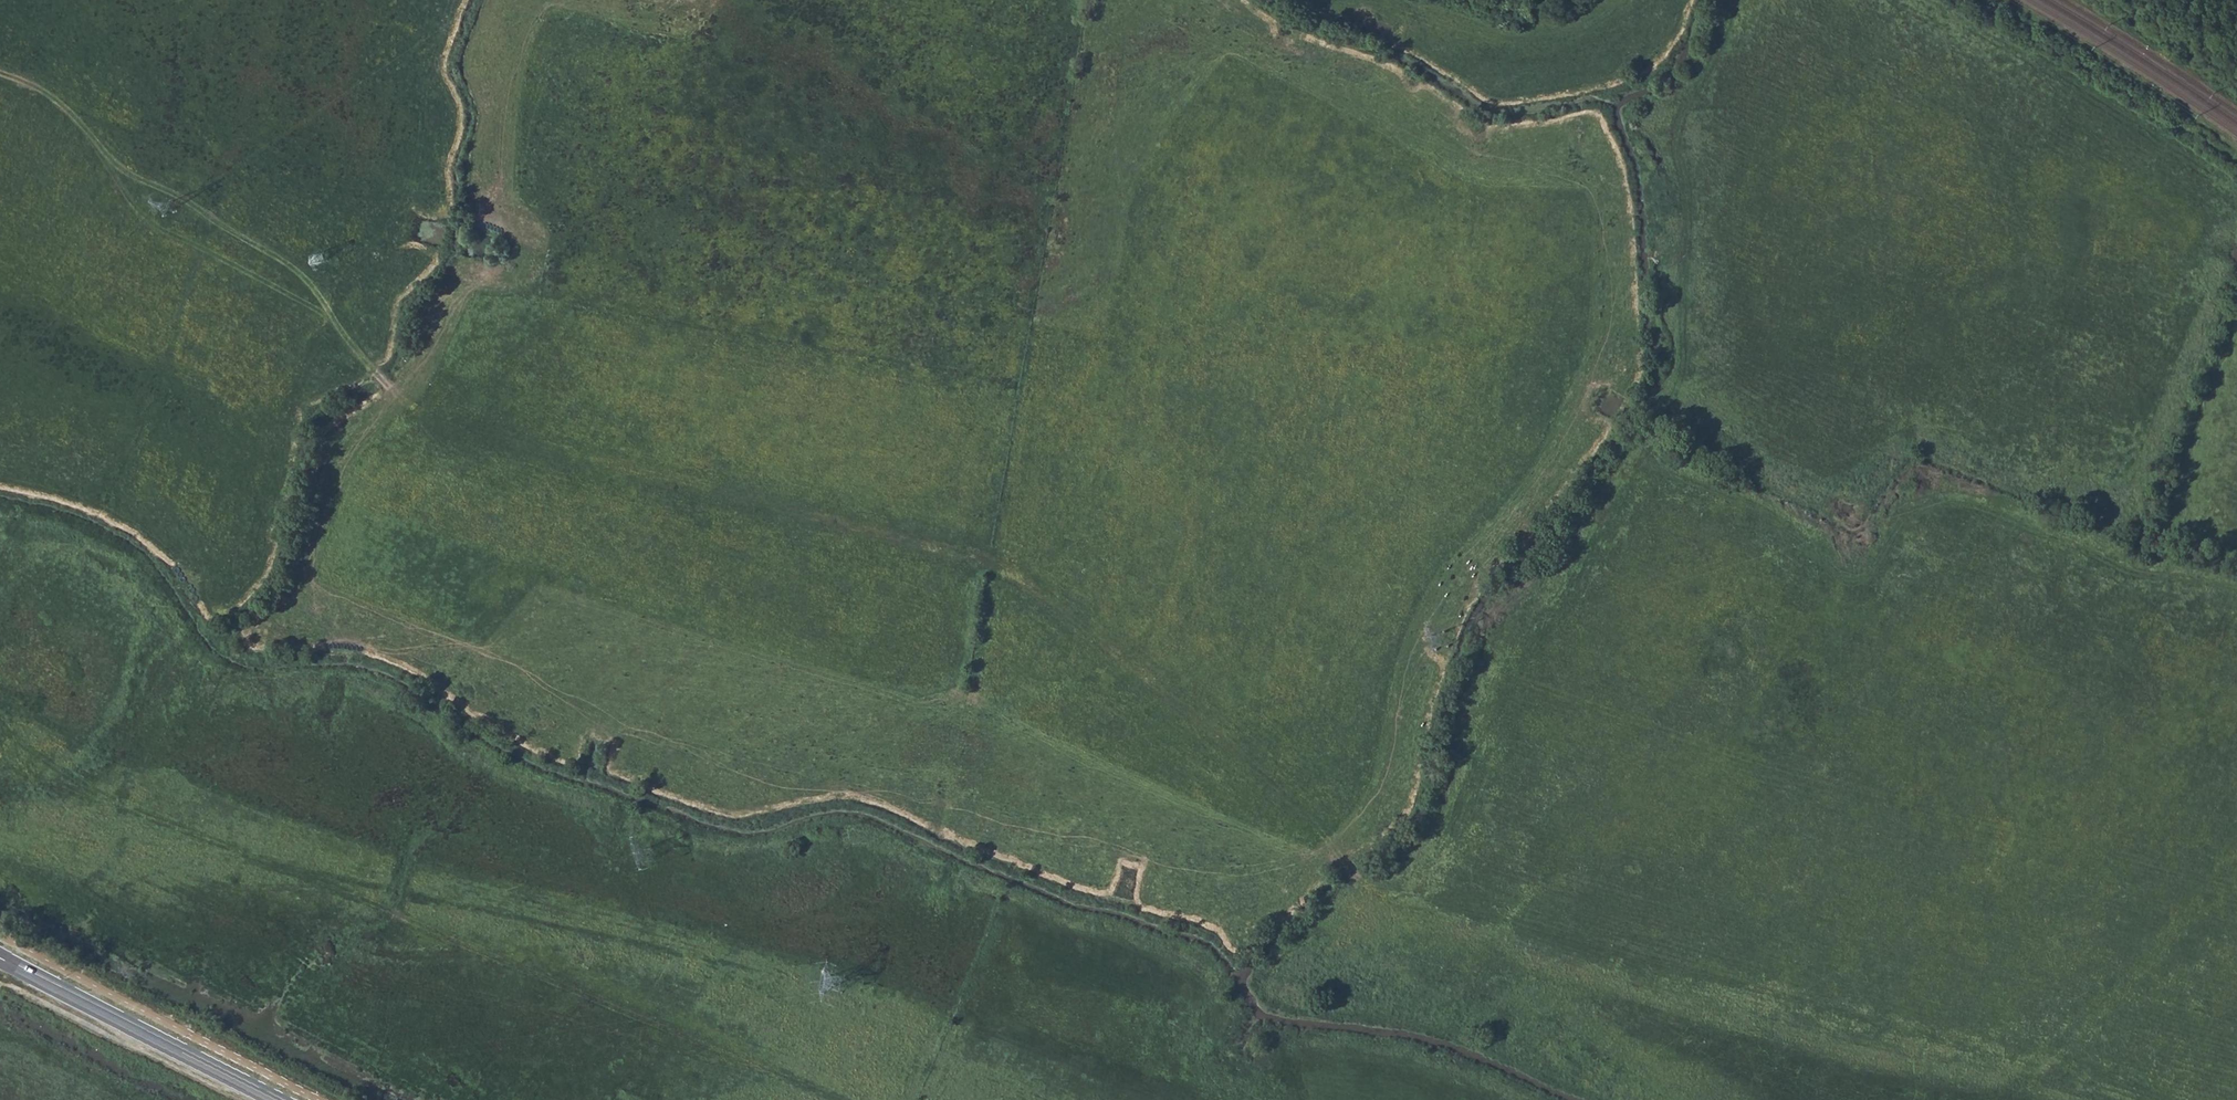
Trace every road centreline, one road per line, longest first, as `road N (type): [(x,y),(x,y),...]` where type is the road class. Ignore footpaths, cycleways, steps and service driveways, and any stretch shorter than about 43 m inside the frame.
road 1 (secondary): [(0,958),(278,1099)]
road 2 (track): [(0,806),(24,827),(247,876)]

